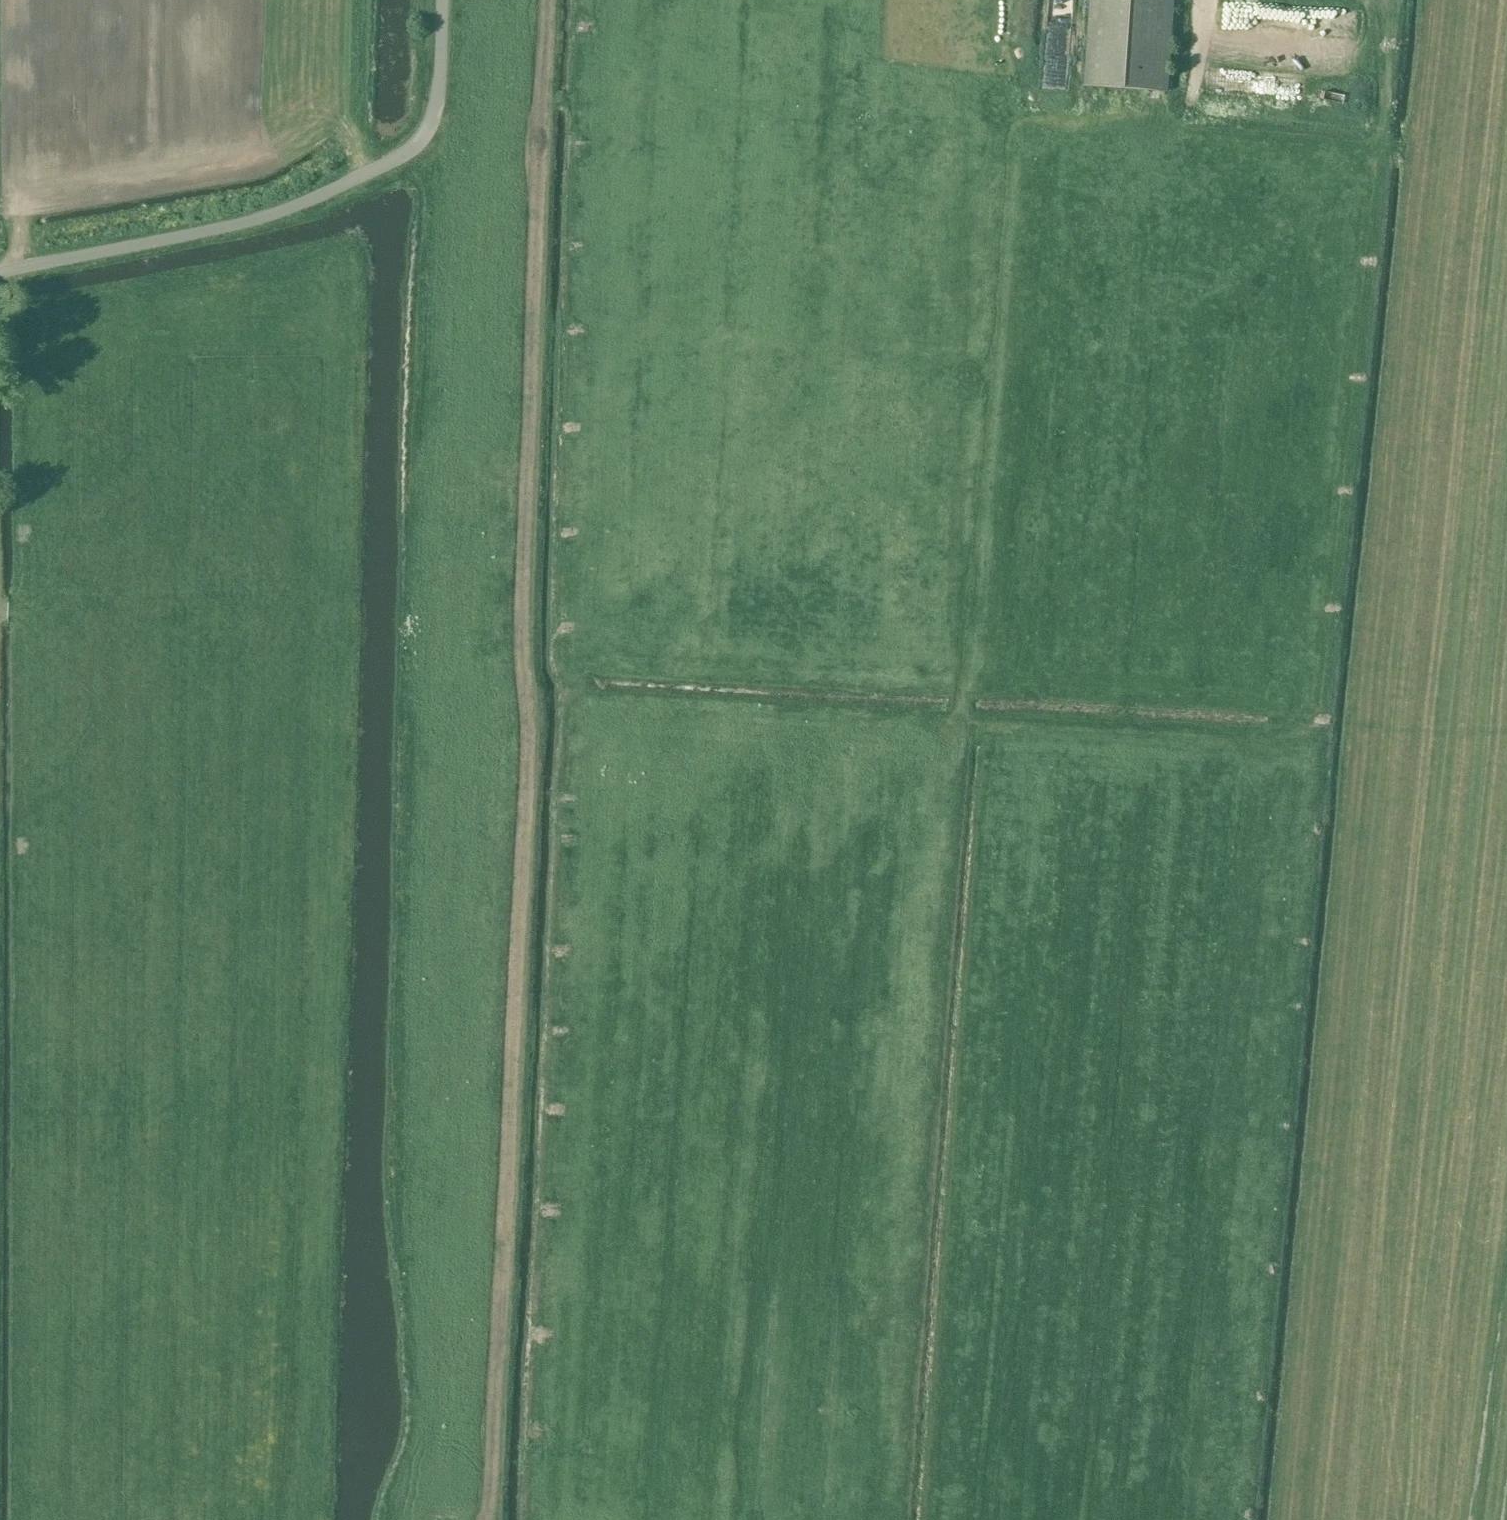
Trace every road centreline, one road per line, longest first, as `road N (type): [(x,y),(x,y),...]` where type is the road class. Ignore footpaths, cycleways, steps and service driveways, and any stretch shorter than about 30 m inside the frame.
road 1 (unclassified): [(0,286),(205,241),(319,203),(412,159),(431,131),(442,0)]

